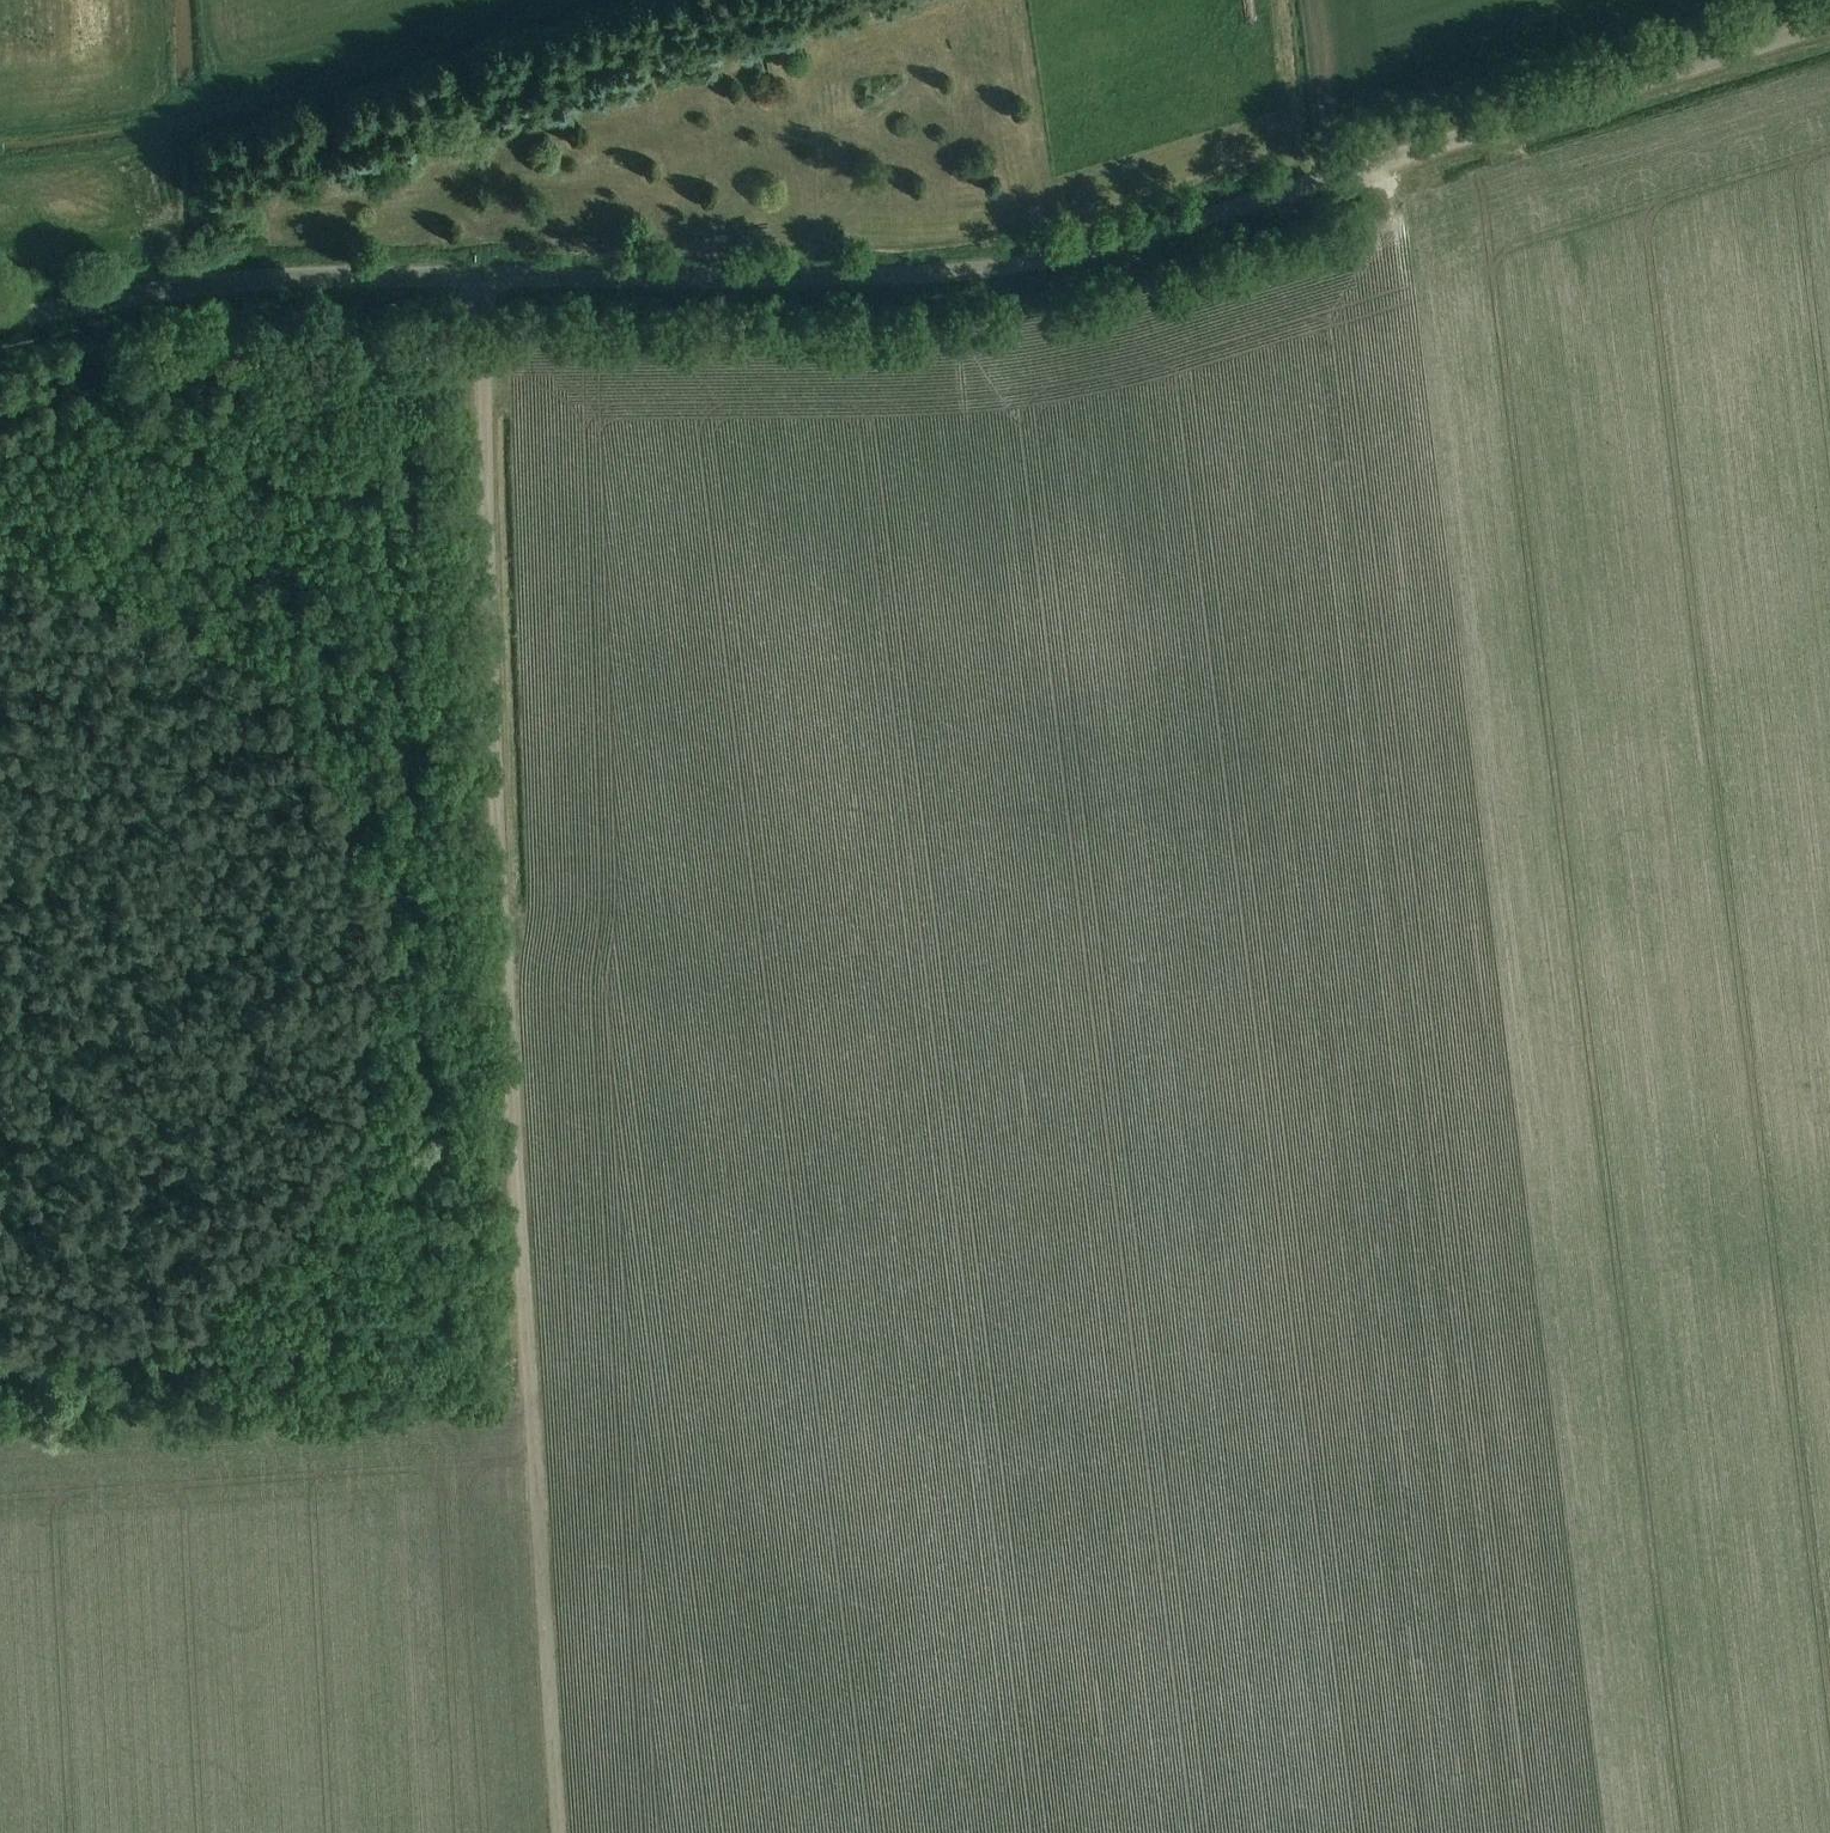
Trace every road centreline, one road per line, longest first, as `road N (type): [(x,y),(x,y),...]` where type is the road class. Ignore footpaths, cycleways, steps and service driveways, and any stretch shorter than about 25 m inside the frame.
road 1 (unclassified): [(0,319),(195,285),(477,272),(908,272),(1033,258),(1119,239),(1829,18)]
road 2 (track): [(477,272),(528,1408),(562,1832)]

